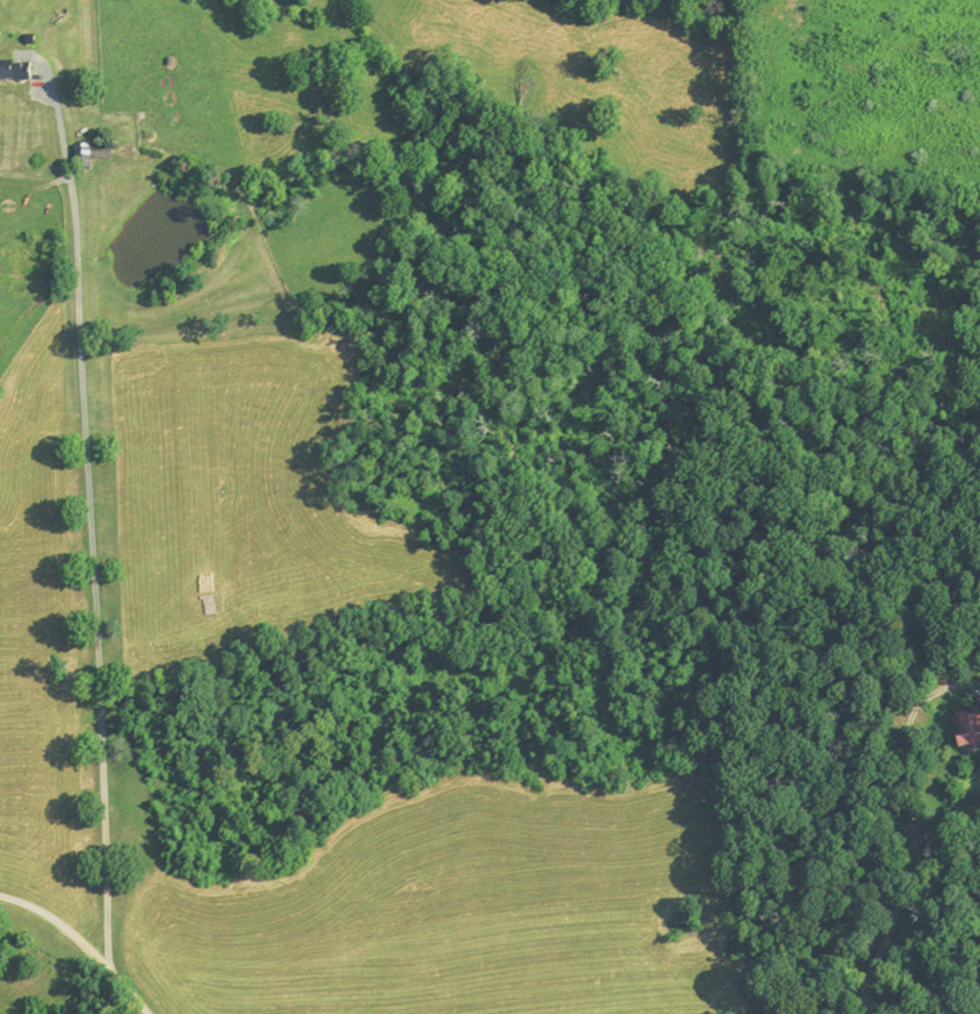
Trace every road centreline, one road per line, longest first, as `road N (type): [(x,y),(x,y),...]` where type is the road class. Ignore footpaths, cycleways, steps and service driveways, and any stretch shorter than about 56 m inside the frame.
road 1 (residential): [(151,1013),(47,927),(0,901)]
road 2 (residential): [(979,981),(854,1013)]

